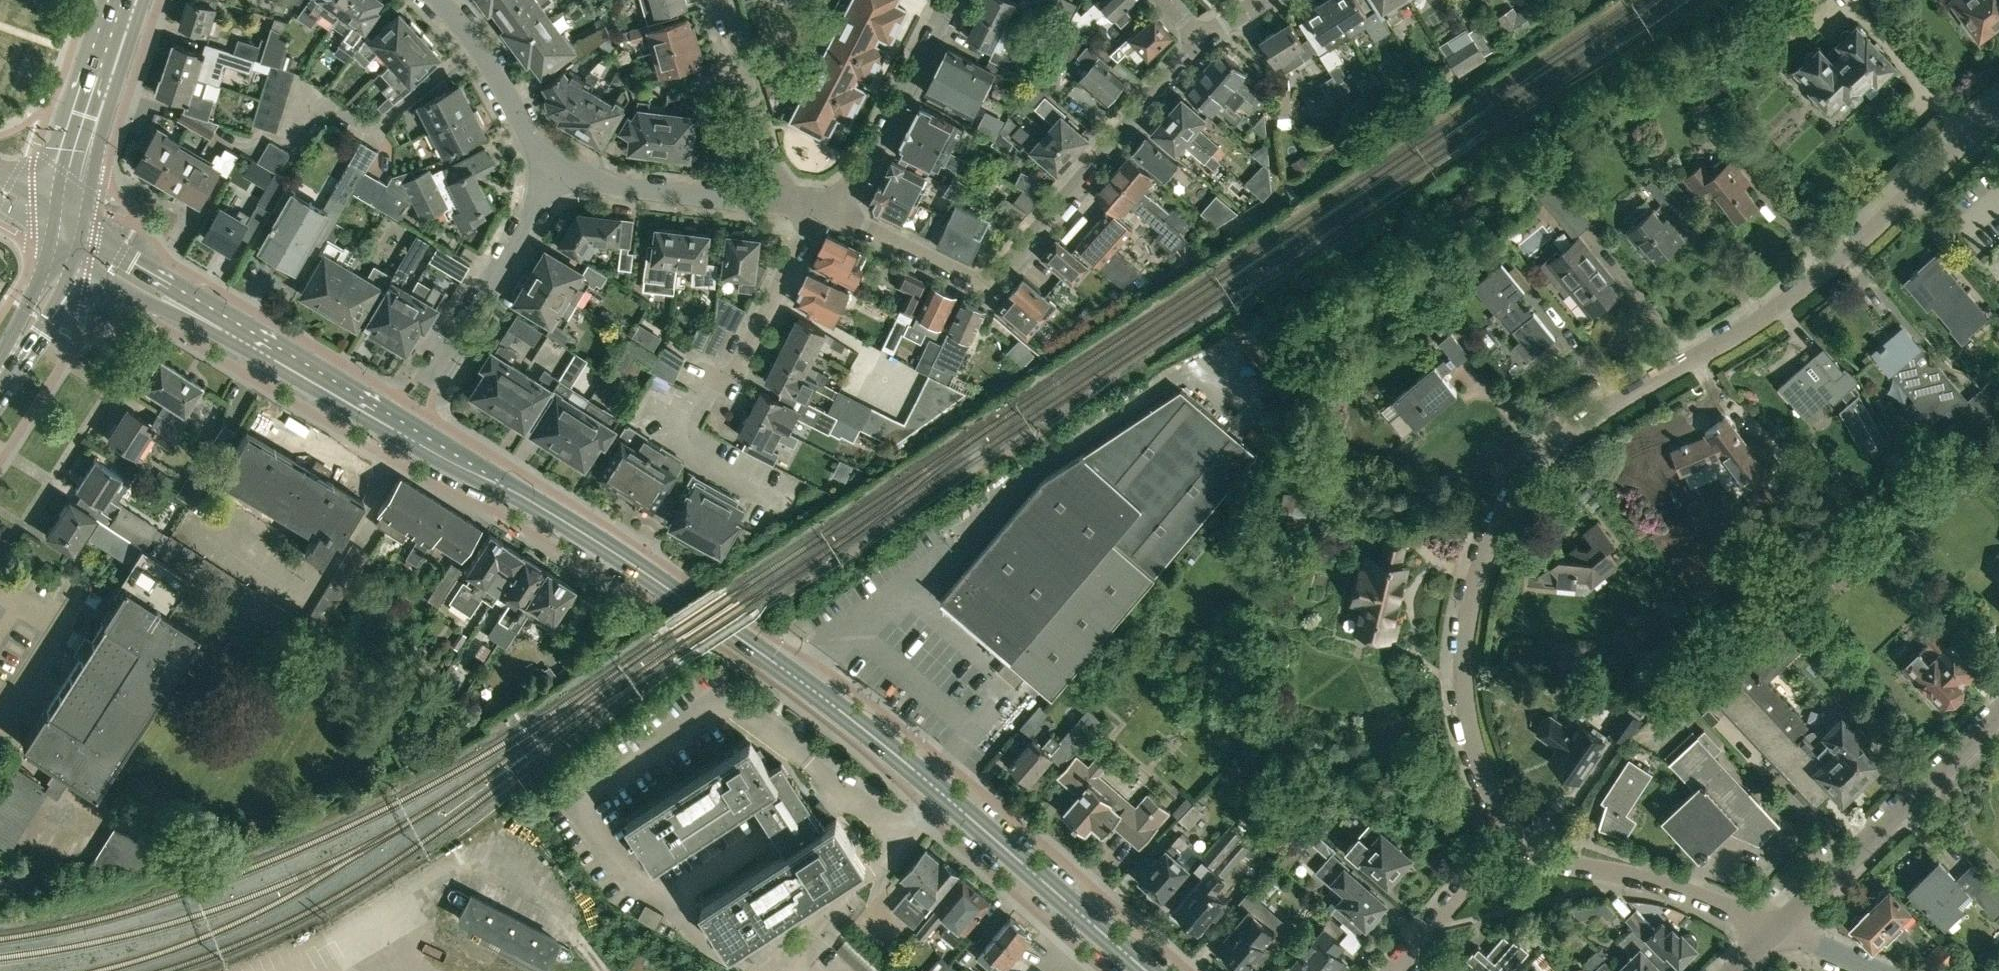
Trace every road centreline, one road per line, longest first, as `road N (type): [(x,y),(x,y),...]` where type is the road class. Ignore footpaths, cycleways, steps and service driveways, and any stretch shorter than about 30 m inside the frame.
road 1 (secondary): [(1146,970),(934,786),(746,643),(448,454),(68,232)]
road 2 (unclassified): [(1998,112),(1837,262),(1784,303),(1617,402),(1534,464),(1512,494),(1477,567),(1462,634),(1462,700),(1498,819),(1512,841)]
road 3 (residential): [(838,216),(992,283),(1200,39)]
road 4 (residential): [(793,500),(682,442),(714,375),(729,383),(817,210)]
road 5 (unclassified): [(1774,930),(1998,712)]
road 6 (unclassified): [(1774,930),(1687,895),(1557,863),(1512,841)]
road 7 (residential): [(951,0),(838,216)]
road 8 (secondary): [(68,232),(77,165),(130,0)]
road 9 (residential): [(768,203),(540,178)]
road 10 (residential): [(433,378),(534,205),(540,178)]
road 11 (residential): [(722,0),(766,155),(768,203)]
road 12 (residential): [(540,178),(534,144),(442,0)]
road 13 (secondary): [(0,386),(56,291),(68,232)]
road 14 (residential): [(1401,970),(1512,841)]
road 15 (track): [(772,299),(874,355),(883,387)]

